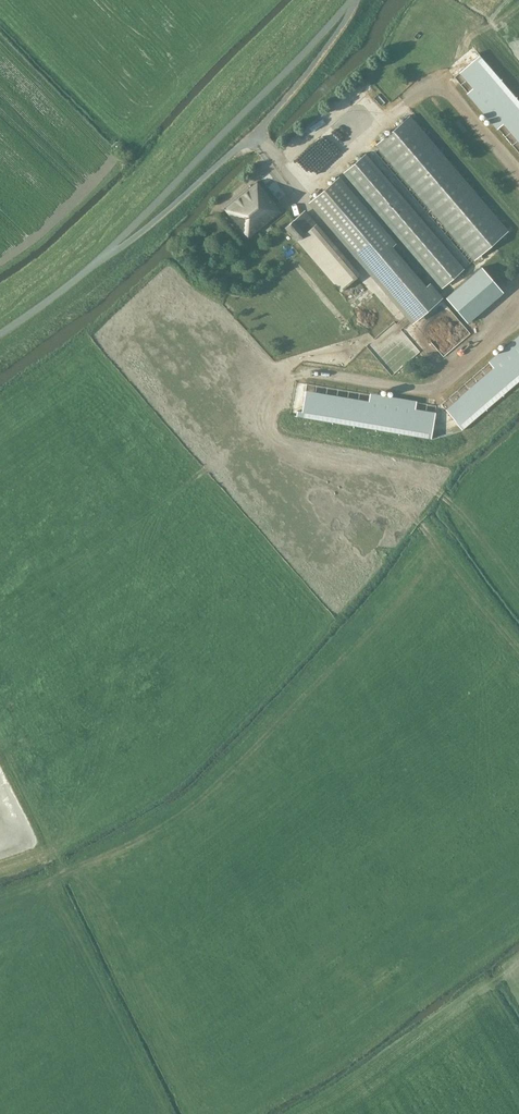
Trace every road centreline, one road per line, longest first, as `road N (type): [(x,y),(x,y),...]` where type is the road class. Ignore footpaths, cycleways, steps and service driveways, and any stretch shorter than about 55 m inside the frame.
road 1 (unclassified): [(0,329),(83,271),(351,0)]

